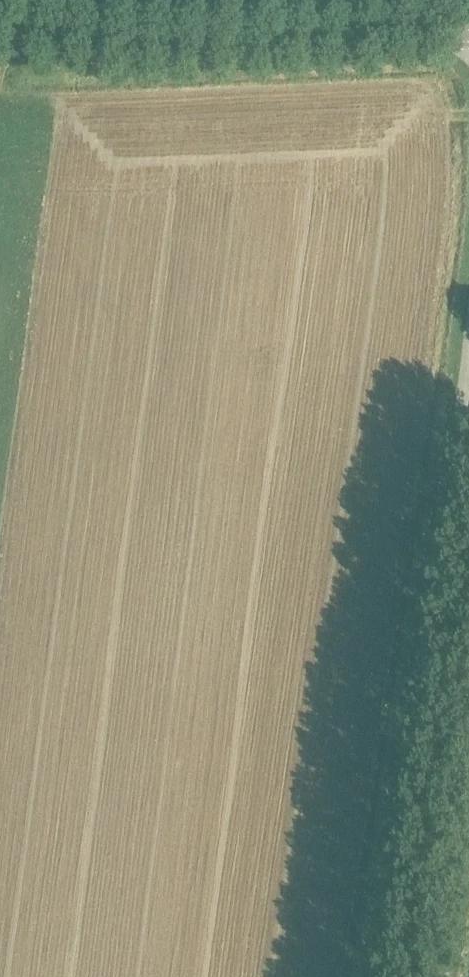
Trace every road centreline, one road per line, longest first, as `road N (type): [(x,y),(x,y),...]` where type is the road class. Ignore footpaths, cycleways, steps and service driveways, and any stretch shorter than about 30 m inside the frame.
road 1 (unclassified): [(379,976),(468,354)]
road 2 (tertiary): [(468,37),(186,59),(104,58),(0,34)]

